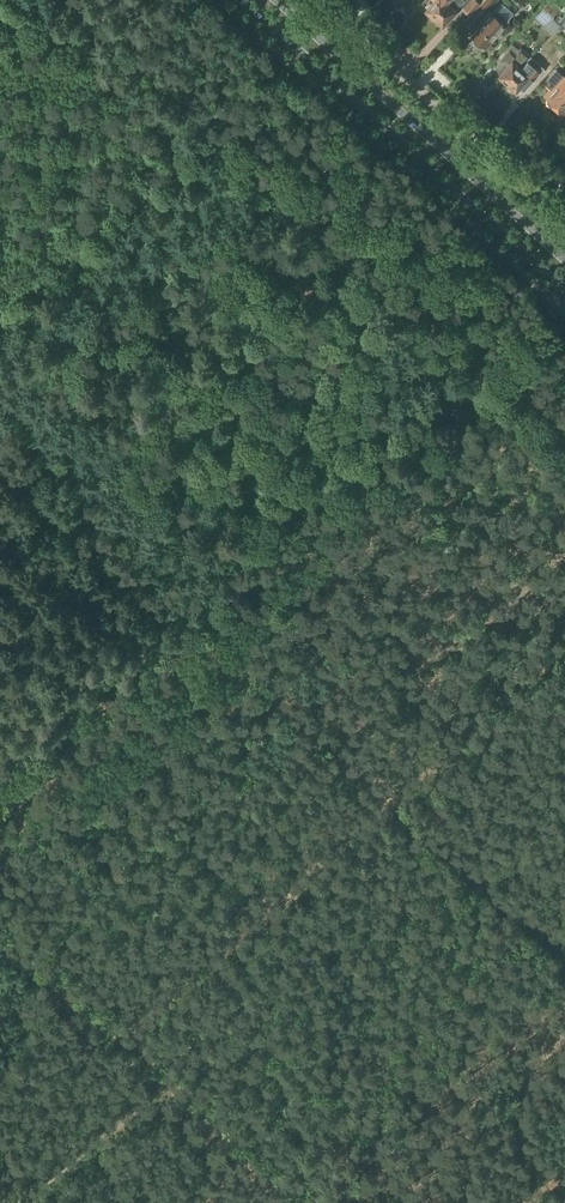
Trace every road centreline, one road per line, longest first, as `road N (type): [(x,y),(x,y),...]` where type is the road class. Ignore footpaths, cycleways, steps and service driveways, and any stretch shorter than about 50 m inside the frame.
road 1 (track): [(0,769),(534,284)]
road 2 (track): [(564,444),(100,0)]
road 3 (primary): [(242,0),(564,291)]
road 4 (primary): [(564,261),(276,0)]
road 5 (track): [(564,959),(283,1202)]
road 6 (track): [(131,1046),(391,796)]
road 7 (residential): [(564,221),(317,0)]
road 8 (track): [(178,608),(391,796)]
road 9 (track): [(202,97),(0,270)]
road 10 (track): [(391,796),(564,954)]
road 11 (track): [(391,796),(564,642)]
road 12 (track): [(0,463),(165,619)]
road 13 (track): [(0,1201),(163,1076)]
road 14 (track): [(313,1202),(163,1076)]
road 15 (track): [(131,1046),(0,925)]

